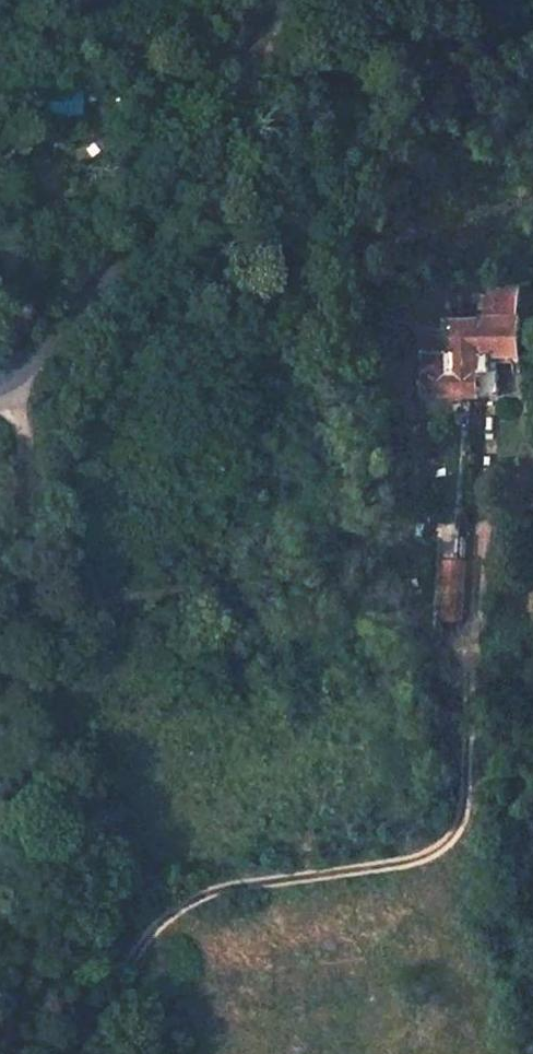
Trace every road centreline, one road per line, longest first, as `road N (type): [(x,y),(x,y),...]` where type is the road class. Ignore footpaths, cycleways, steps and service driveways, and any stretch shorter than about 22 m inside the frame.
road 1 (track): [(490,415),(462,822),(432,854),(409,863),(235,885),(174,912),(130,968),(105,1053)]
road 2 (unclassified): [(0,387),(68,323),(223,96),(254,0)]
road 3 (track): [(0,595),(24,465),(20,430),(0,387)]
road 4 (track): [(7,1053),(0,916)]

